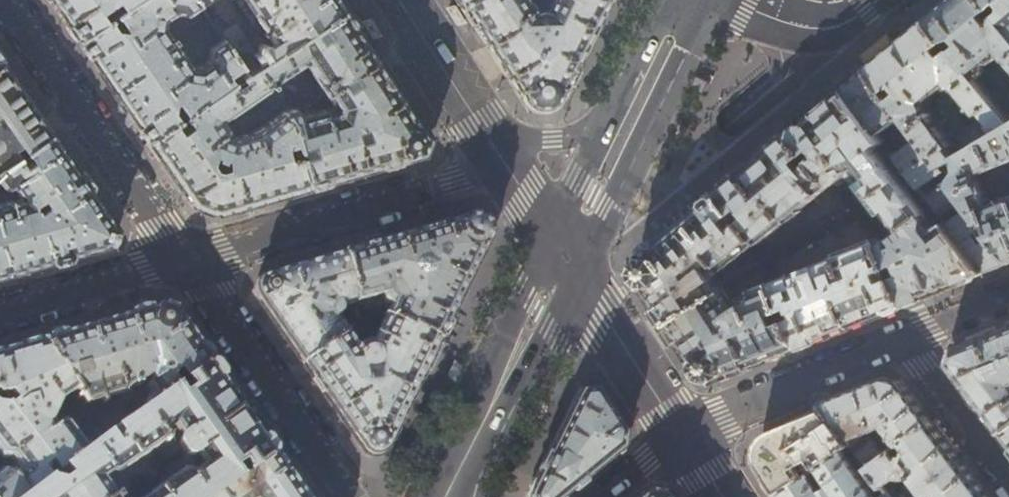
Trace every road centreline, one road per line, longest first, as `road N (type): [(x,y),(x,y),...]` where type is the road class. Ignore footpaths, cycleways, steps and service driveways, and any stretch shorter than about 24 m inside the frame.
road 1 (residential): [(186,261),(451,182),(500,156)]
road 2 (residential): [(3,0),(186,261)]
road 3 (residential): [(186,261),(349,496)]
road 4 (secondary): [(446,496),(563,260)]
road 5 (residential): [(678,437),(904,342)]
road 6 (tertiary): [(678,437),(563,260)]
road 7 (residential): [(0,316),(186,261)]
road 8 (tertiary): [(500,156),(398,0)]
road 9 (residential): [(904,342),(1008,481)]
road 10 (secondary): [(563,260),(628,130)]
road 11 (secondary): [(628,130),(692,0)]
road 12 (residential): [(871,0),(835,22),(812,24),(740,0)]
road 13 (residential): [(628,130),(524,145),(500,156)]
road 14 (tertiary): [(563,260),(500,156)]

